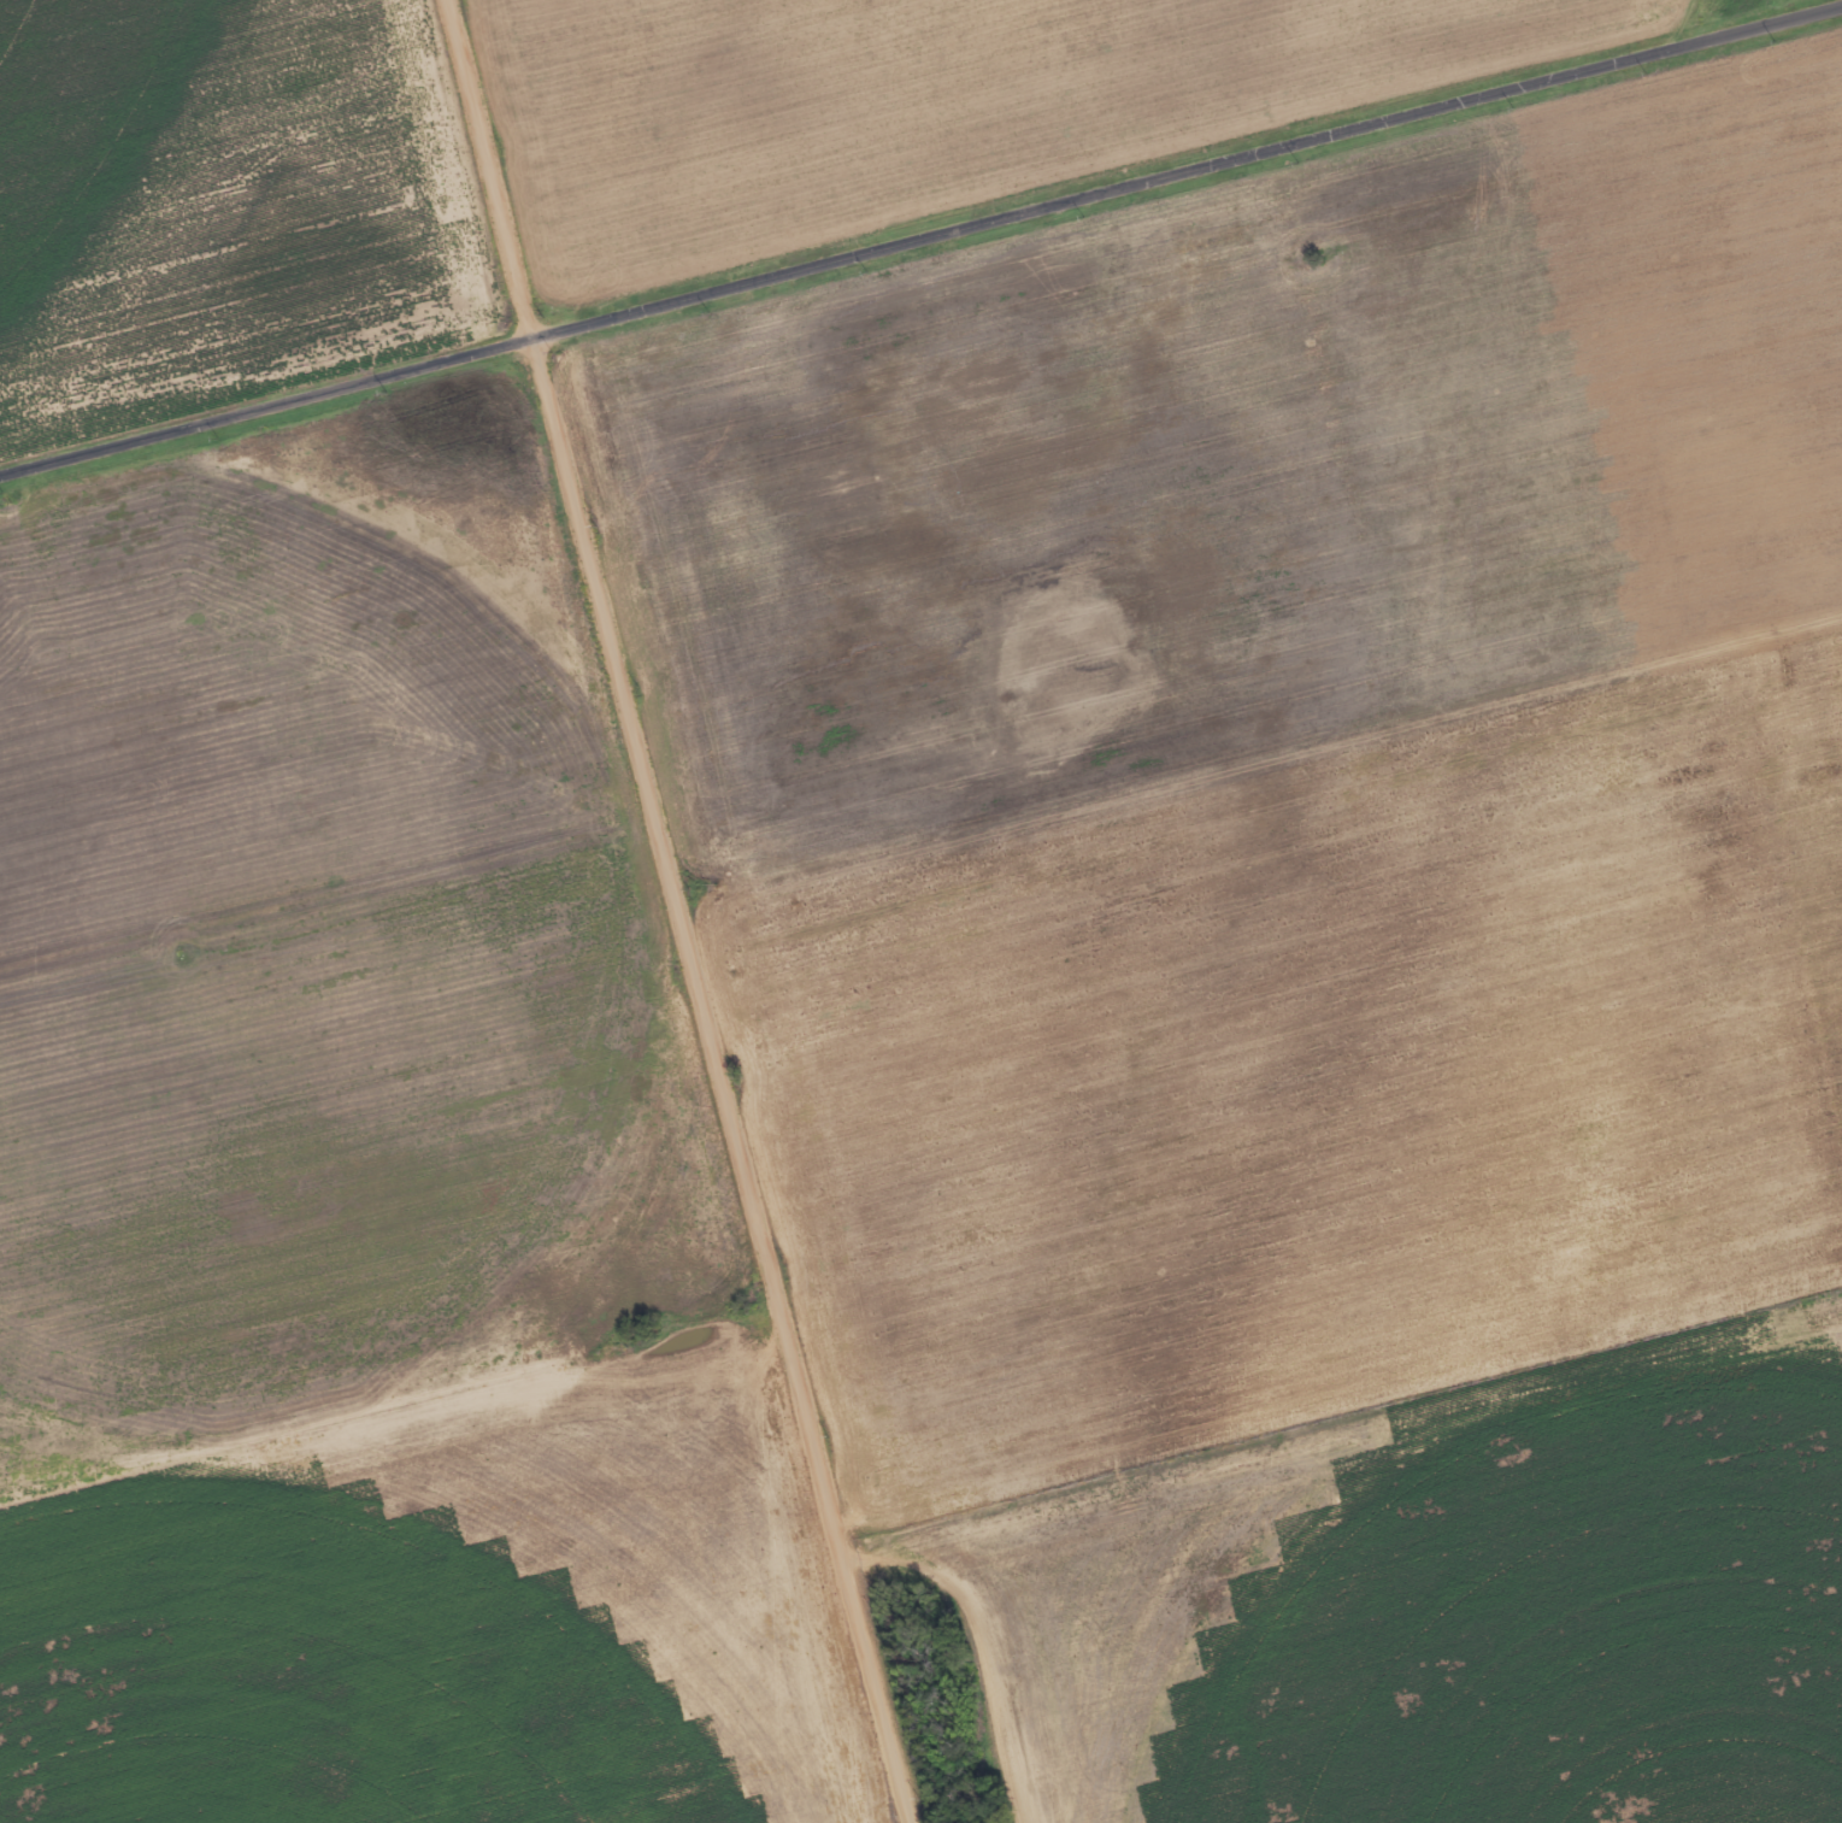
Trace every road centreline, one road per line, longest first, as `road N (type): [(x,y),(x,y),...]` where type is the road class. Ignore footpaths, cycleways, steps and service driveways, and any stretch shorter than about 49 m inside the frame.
road 1 (residential): [(0,475),(1841,8)]
road 2 (residential): [(908,1822),(444,0)]

